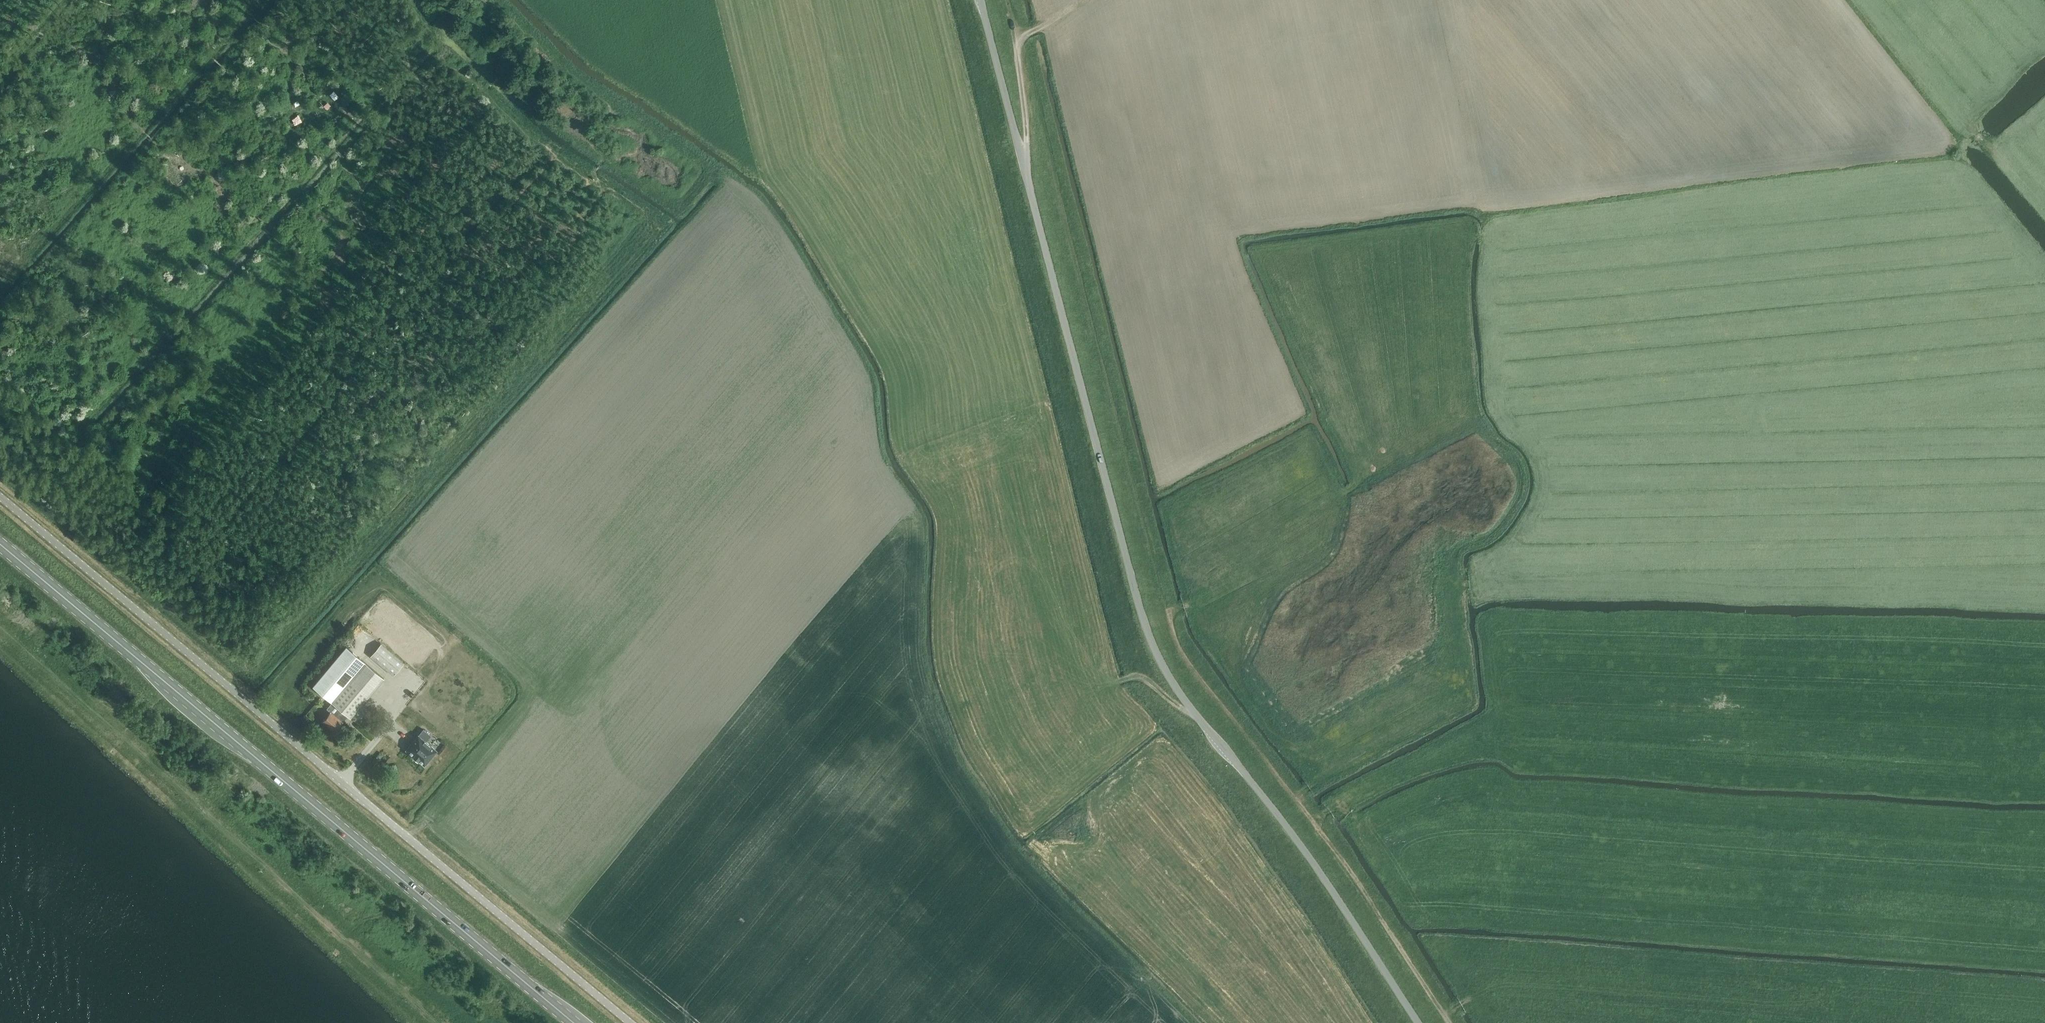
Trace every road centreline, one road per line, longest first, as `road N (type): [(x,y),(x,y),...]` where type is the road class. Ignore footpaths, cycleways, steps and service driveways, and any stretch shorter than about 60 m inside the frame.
road 1 (unclassified): [(1417,1022),(1297,840),(1187,704),(1153,647),(982,0)]
road 2 (unclassified): [(631,1022),(0,496)]
road 3 (primary): [(573,1022),(0,544)]
road 4 (track): [(1450,1022),(1295,798)]
road 5 (track): [(1496,717),(1311,821)]
road 6 (track): [(1026,169),(1020,41),(1060,13)]

